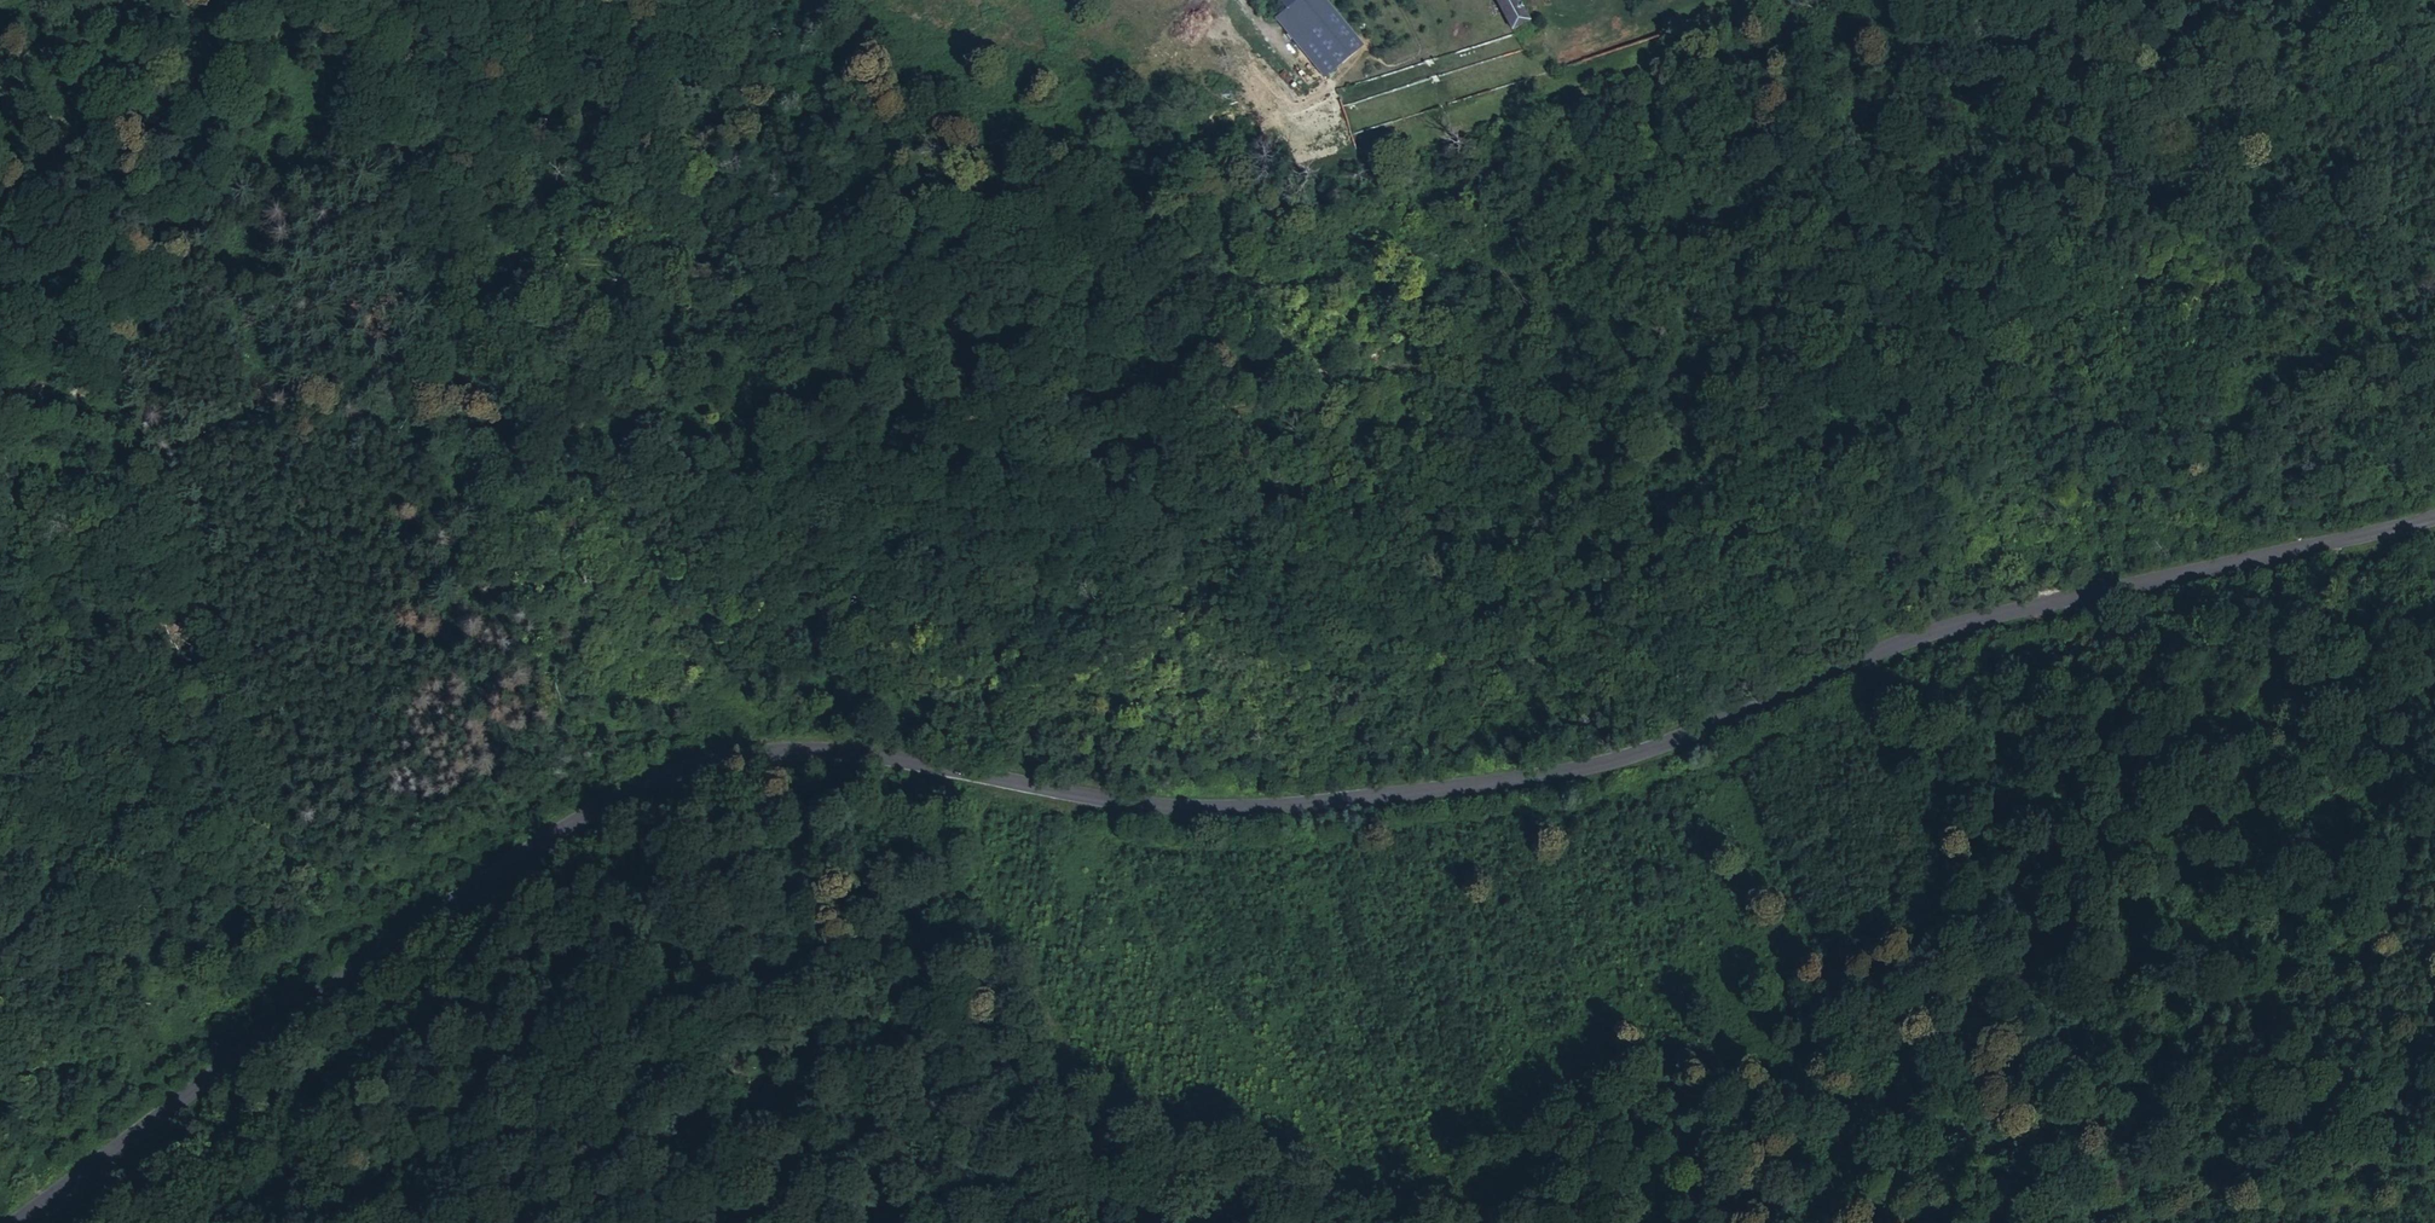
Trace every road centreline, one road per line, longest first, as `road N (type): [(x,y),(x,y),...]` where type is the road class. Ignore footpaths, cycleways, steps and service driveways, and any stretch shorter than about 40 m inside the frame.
road 1 (tertiary): [(13,1222),(505,864),(725,736),(803,735),(1147,806),(1266,806),(1495,781),(1661,746),(1872,654),(1977,619),(2434,517)]
road 2 (track): [(2144,0),(2126,87),(2143,115),(2134,191),(2077,234),(2008,237),(1931,226),(1917,211),(1830,187),(1696,186),(1533,242),(1235,383),(1216,405),(1130,387),(1096,354),(1009,327),(916,279),(808,247),(470,230),(430,236),(330,430),(281,472),(42,583),(0,617)]
road 3 (track): [(262,0),(270,20),(233,131),(146,321),(0,473)]

